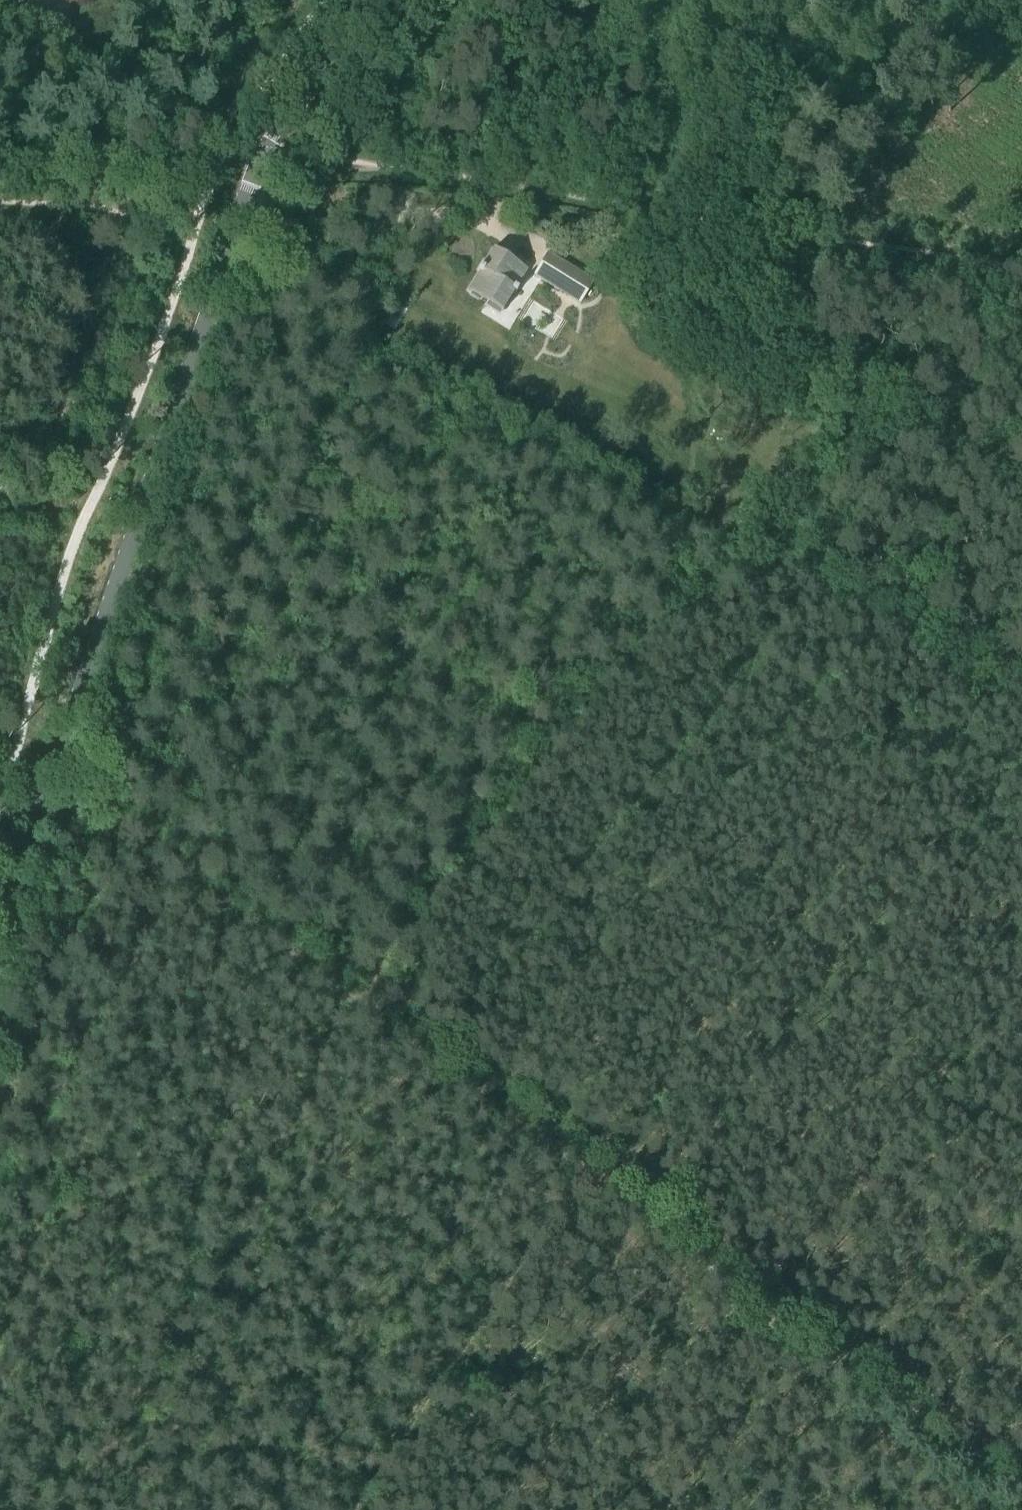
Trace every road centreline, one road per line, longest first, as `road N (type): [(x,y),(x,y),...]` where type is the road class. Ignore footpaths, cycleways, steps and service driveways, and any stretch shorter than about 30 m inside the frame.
road 1 (tertiary): [(0,935),(260,172),(367,0)]
road 2 (track): [(260,172),(445,194),(1021,287)]
road 3 (track): [(228,148),(0,2)]

